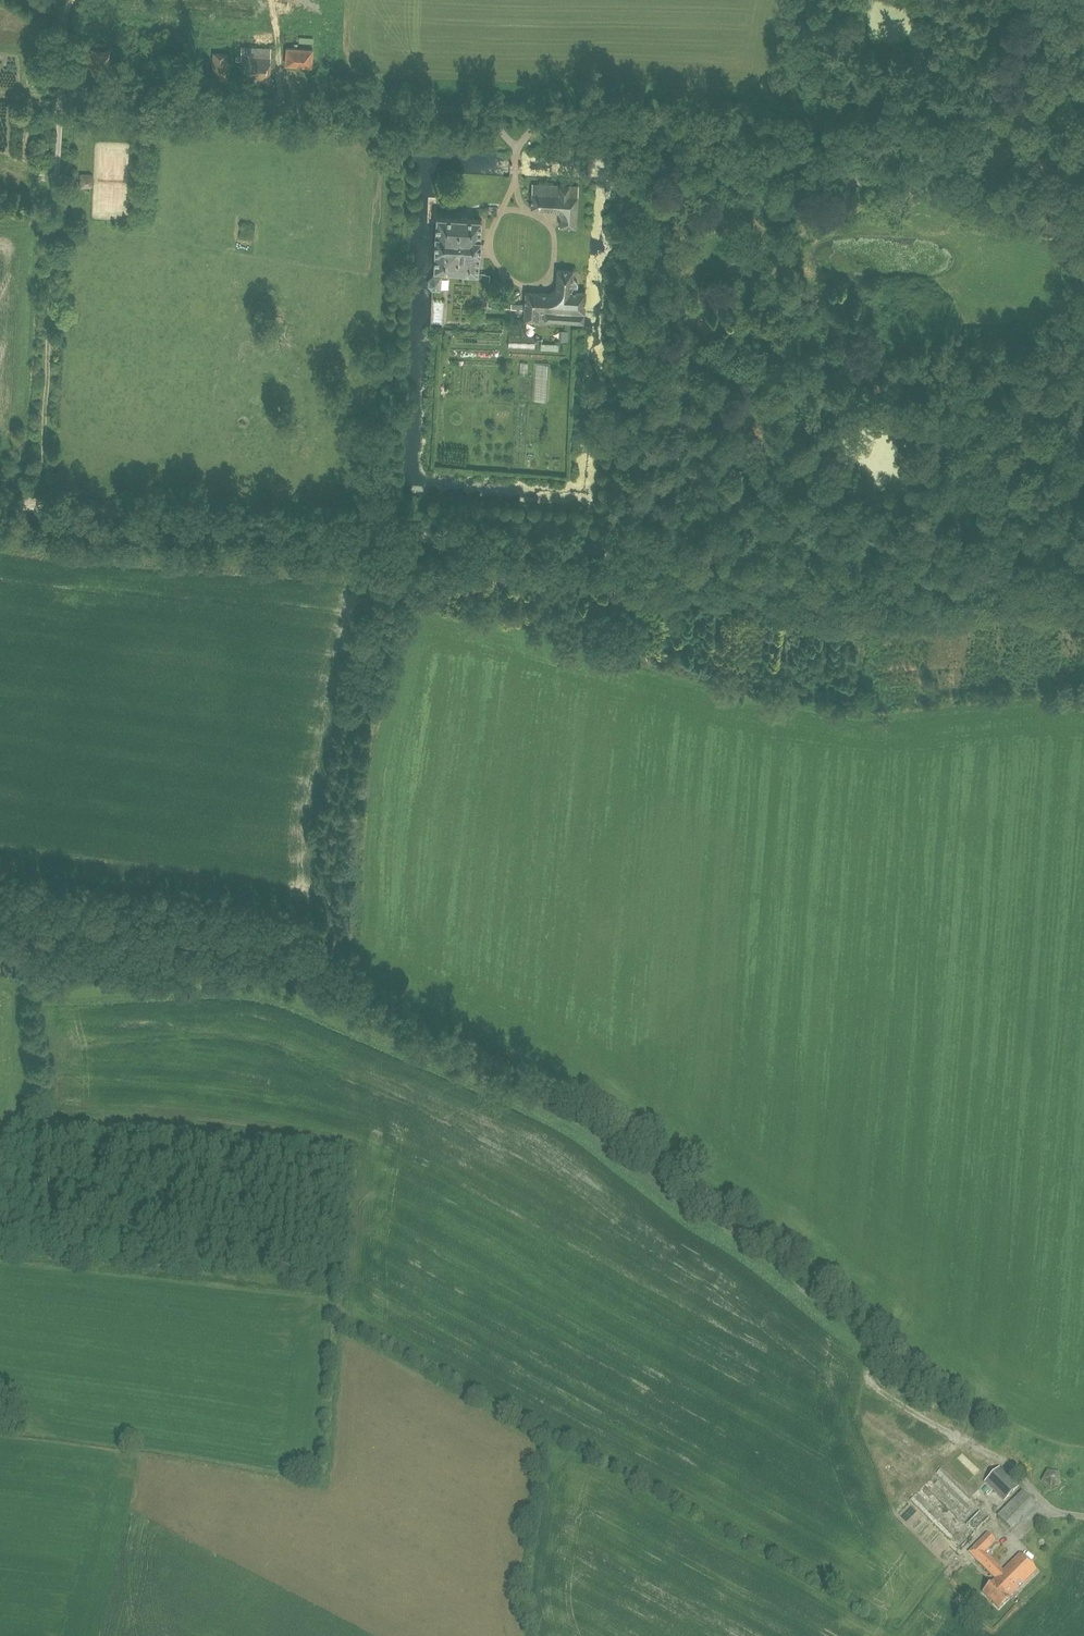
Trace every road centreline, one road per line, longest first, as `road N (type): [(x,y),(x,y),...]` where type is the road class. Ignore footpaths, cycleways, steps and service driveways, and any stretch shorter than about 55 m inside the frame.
road 1 (track): [(1083,588),(0,507)]

